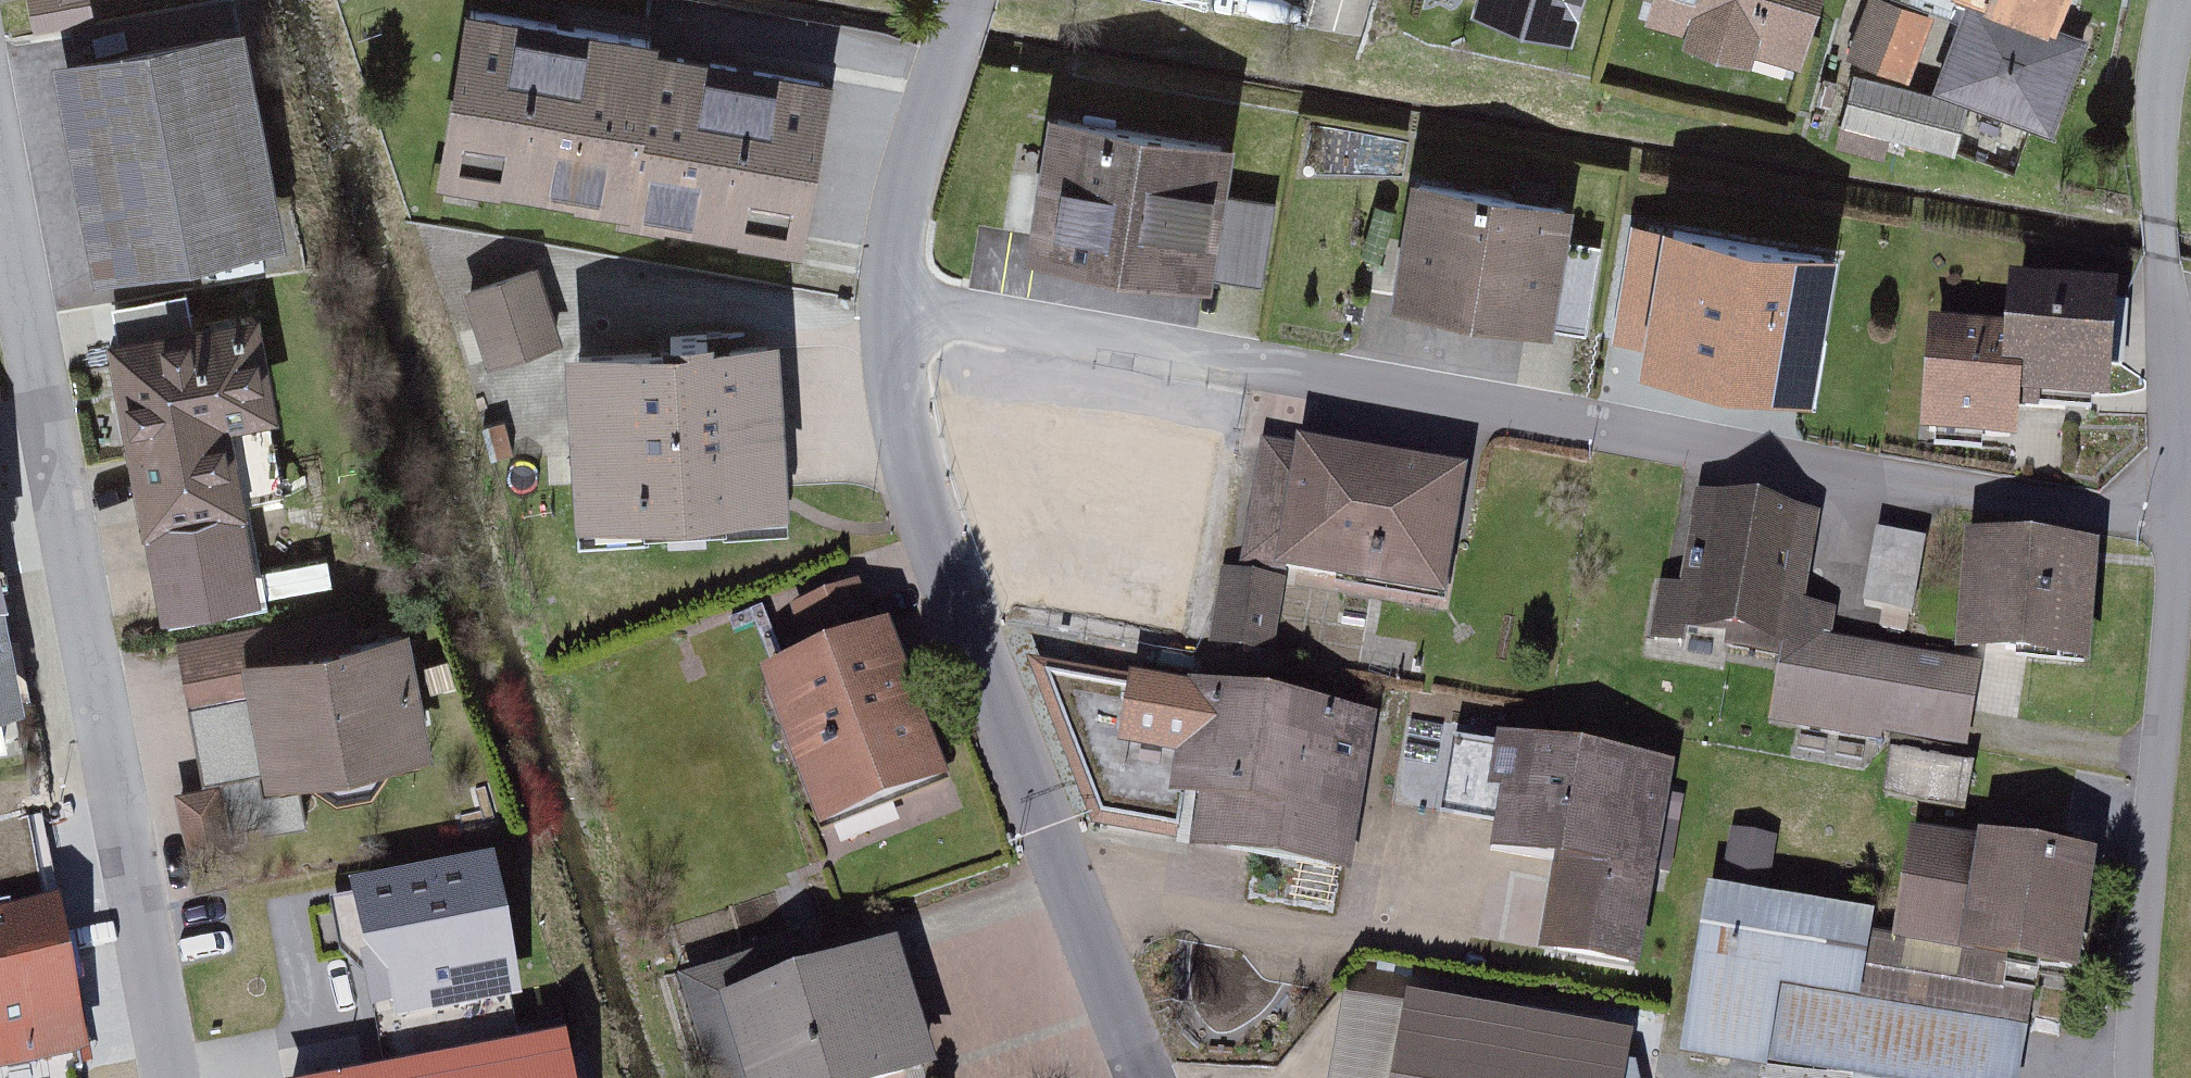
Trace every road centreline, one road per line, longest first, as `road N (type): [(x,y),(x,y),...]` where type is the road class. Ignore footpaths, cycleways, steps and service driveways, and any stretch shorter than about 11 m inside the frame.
road 1 (residential): [(2178,520),(1942,491),(1402,402),(946,313),(905,322)]
road 2 (residential): [(0,94),(180,1077)]
road 3 (residential): [(905,322),(921,450),(1158,1077)]
road 4 (residential): [(2178,520),(2145,875),(2146,1077)]
road 5 (residential): [(2175,0),(2159,104),(2178,520)]
road 6 (residential): [(973,0),(914,182),(905,322)]

